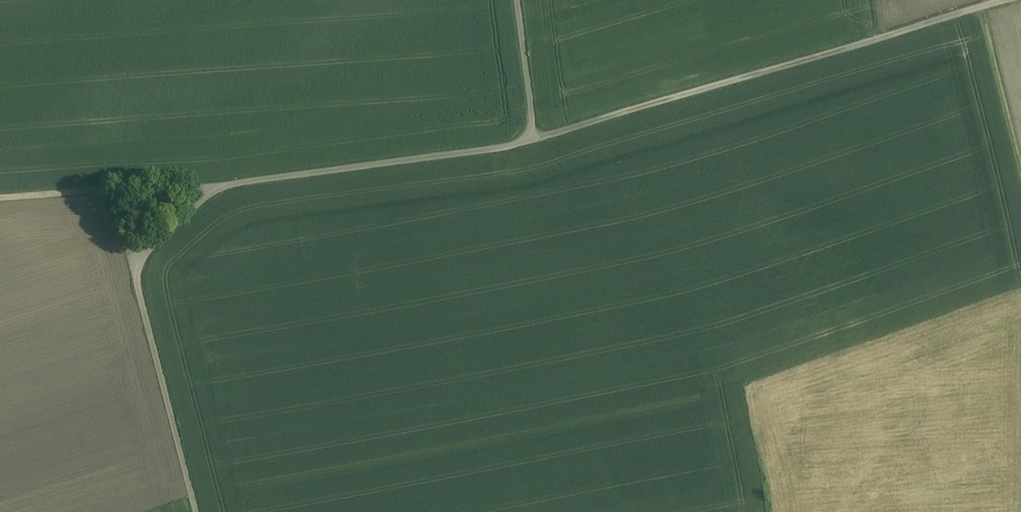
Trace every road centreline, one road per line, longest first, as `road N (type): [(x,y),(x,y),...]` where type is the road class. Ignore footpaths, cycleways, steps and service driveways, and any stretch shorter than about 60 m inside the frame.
road 1 (track): [(534,135),(996,0)]
road 2 (unclassified): [(215,188),(534,135),(516,0)]
road 3 (unclassified): [(197,511),(135,265)]
road 4 (unclassified): [(135,265),(110,188),(215,188)]

